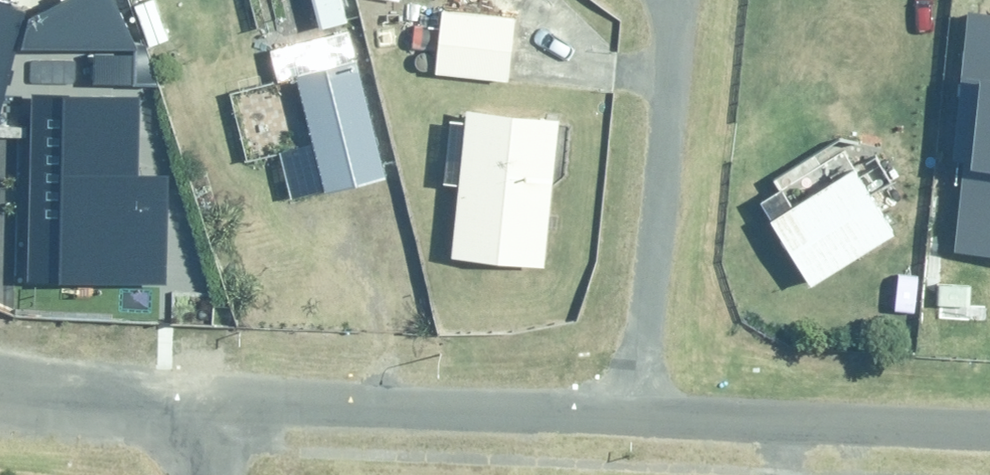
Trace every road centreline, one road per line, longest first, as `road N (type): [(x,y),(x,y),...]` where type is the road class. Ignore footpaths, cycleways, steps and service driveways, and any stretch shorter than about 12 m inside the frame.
road 1 (residential): [(220,403),(639,416)]
road 2 (residential): [(667,0),(673,45),(639,416)]
road 3 (residential): [(639,416),(989,431)]
road 4 (residential): [(0,390),(39,401),(220,403)]

